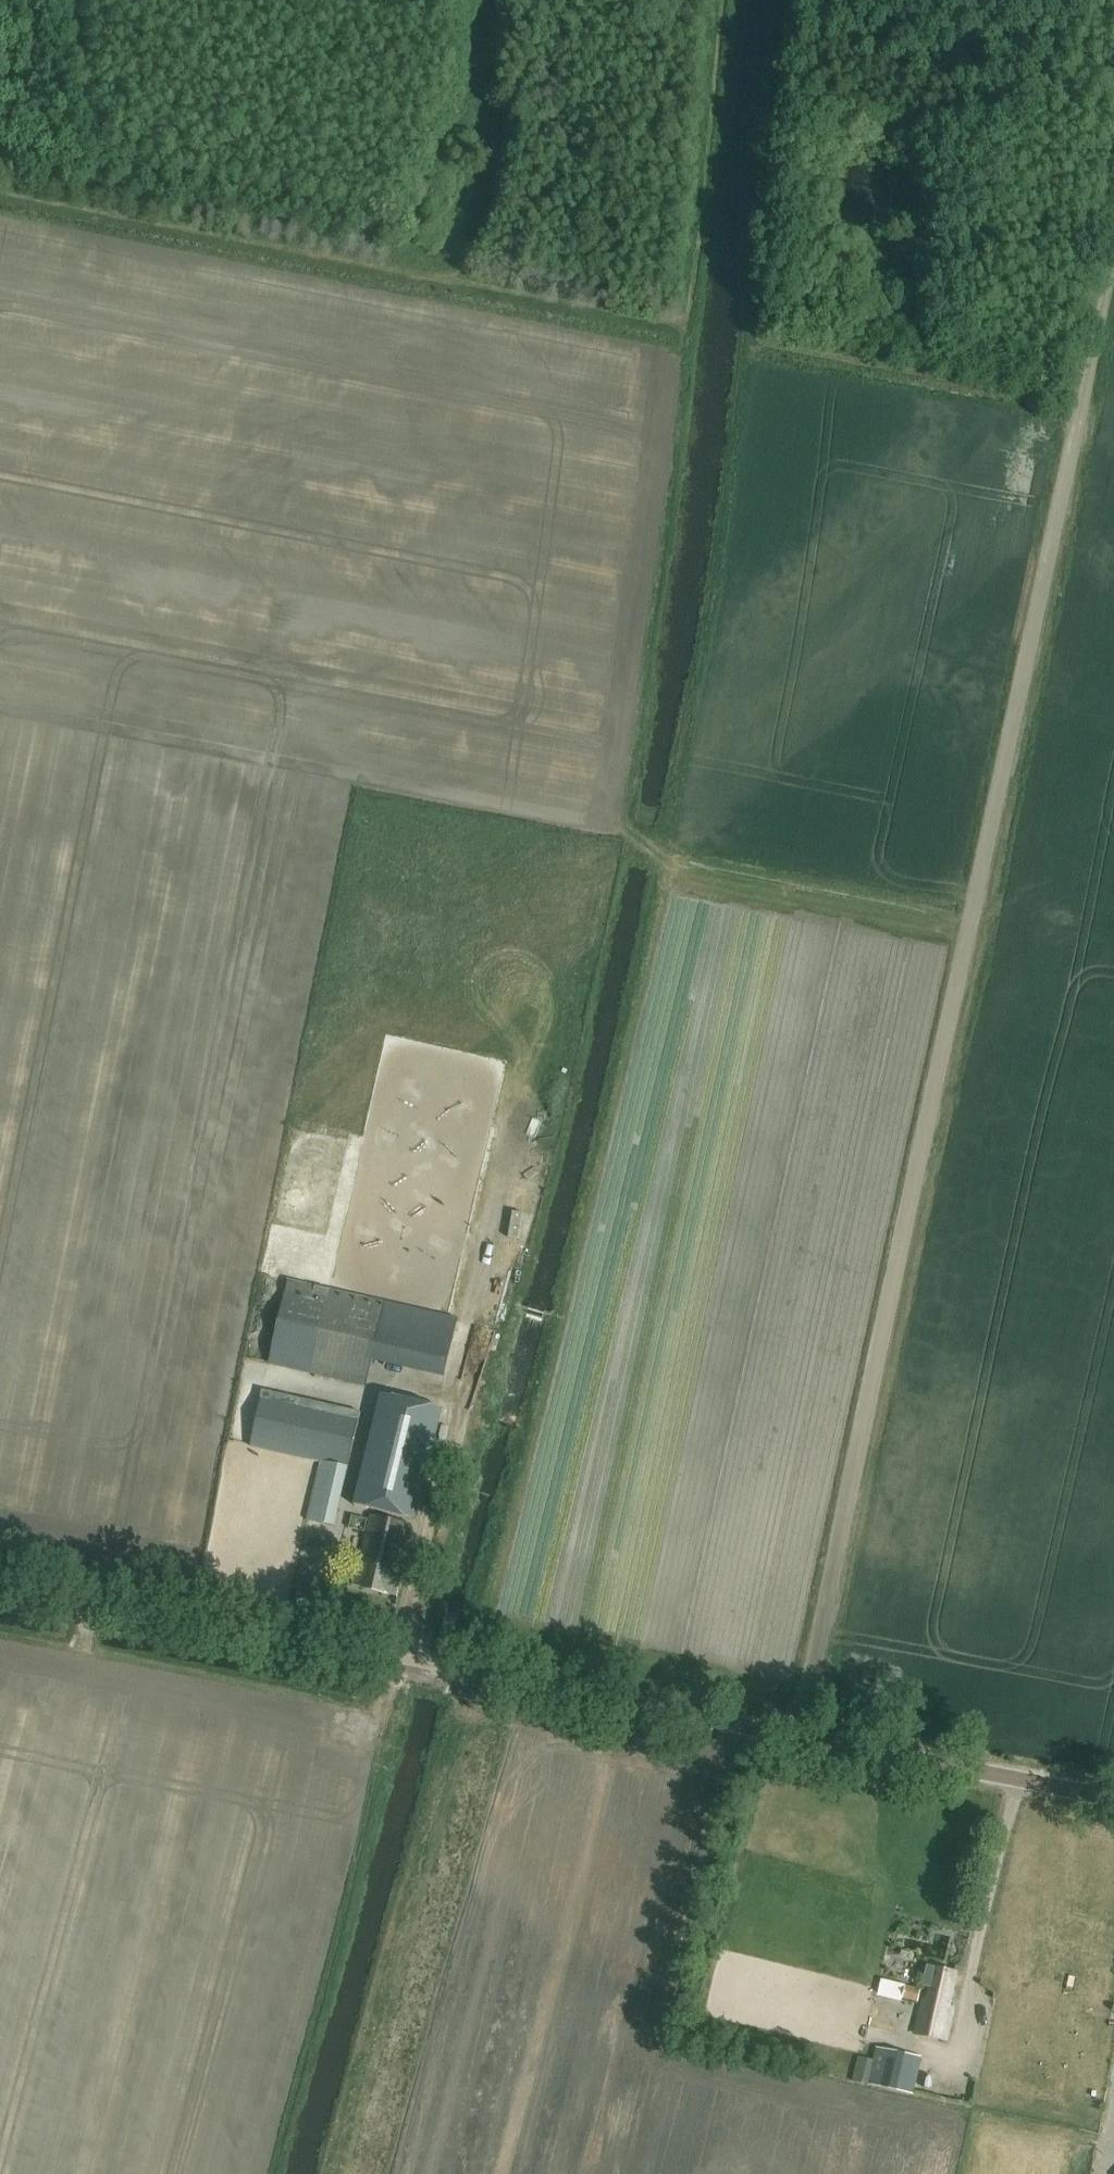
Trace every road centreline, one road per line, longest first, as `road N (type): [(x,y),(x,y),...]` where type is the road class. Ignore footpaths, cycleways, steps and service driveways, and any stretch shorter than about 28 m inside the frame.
road 1 (track): [(1113,250),(794,1733)]
road 2 (unclassified): [(1113,1794),(0,1582)]

